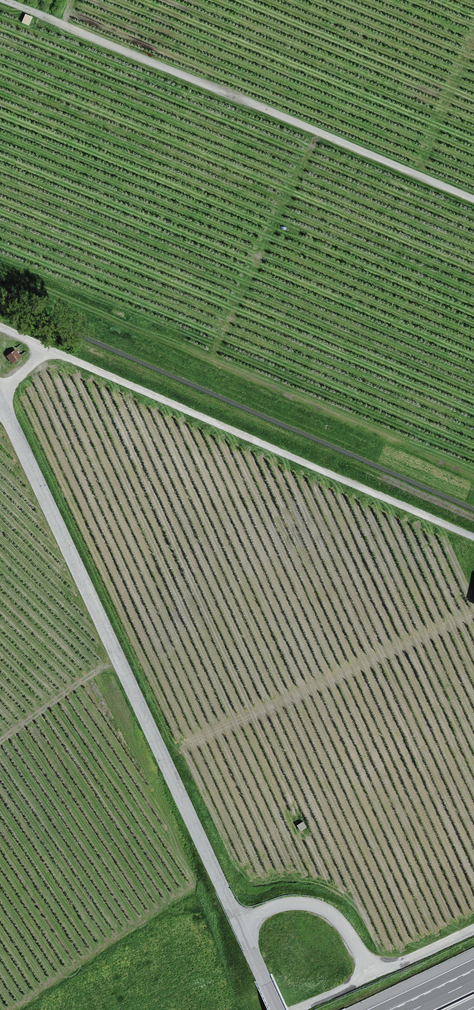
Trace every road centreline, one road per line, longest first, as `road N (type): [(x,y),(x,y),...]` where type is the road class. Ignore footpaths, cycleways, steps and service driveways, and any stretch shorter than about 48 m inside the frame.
road 1 (unclassified): [(239,923),(0,401)]
road 2 (track): [(0,268),(473,474)]
road 3 (track): [(5,0),(473,200)]
road 4 (unclassified): [(473,539),(47,348)]
road 5 (unclassified): [(373,974),(340,921),(316,906),(280,905),(239,923)]
road 6 (track): [(0,742),(117,655)]

